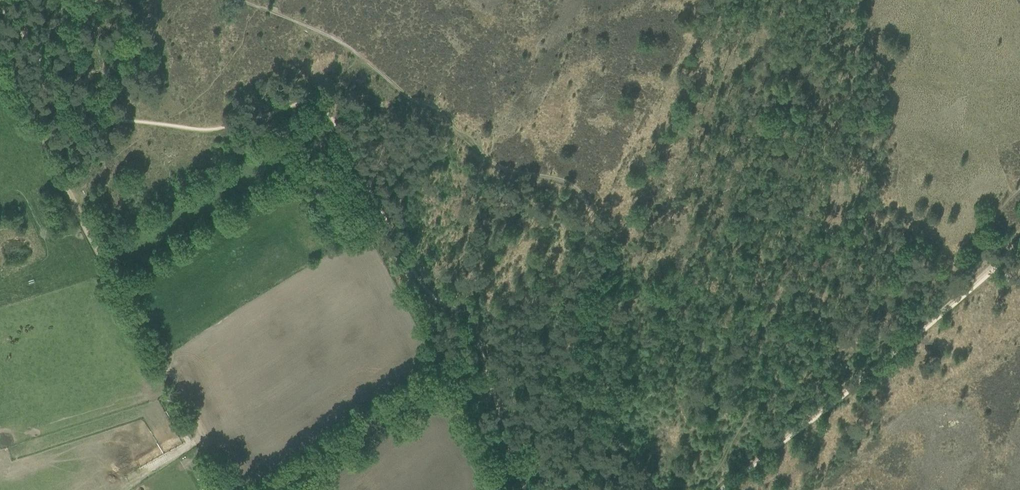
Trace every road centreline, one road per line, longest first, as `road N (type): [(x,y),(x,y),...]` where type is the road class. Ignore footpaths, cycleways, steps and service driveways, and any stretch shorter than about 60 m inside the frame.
road 1 (track): [(653,489),(560,363),(600,267),(593,207),(567,184),(506,171),(478,153),(434,108),(340,43),(240,0)]
road 2 (track): [(0,40),(56,167),(232,489)]
road 3 (track): [(724,489),(1019,241)]

